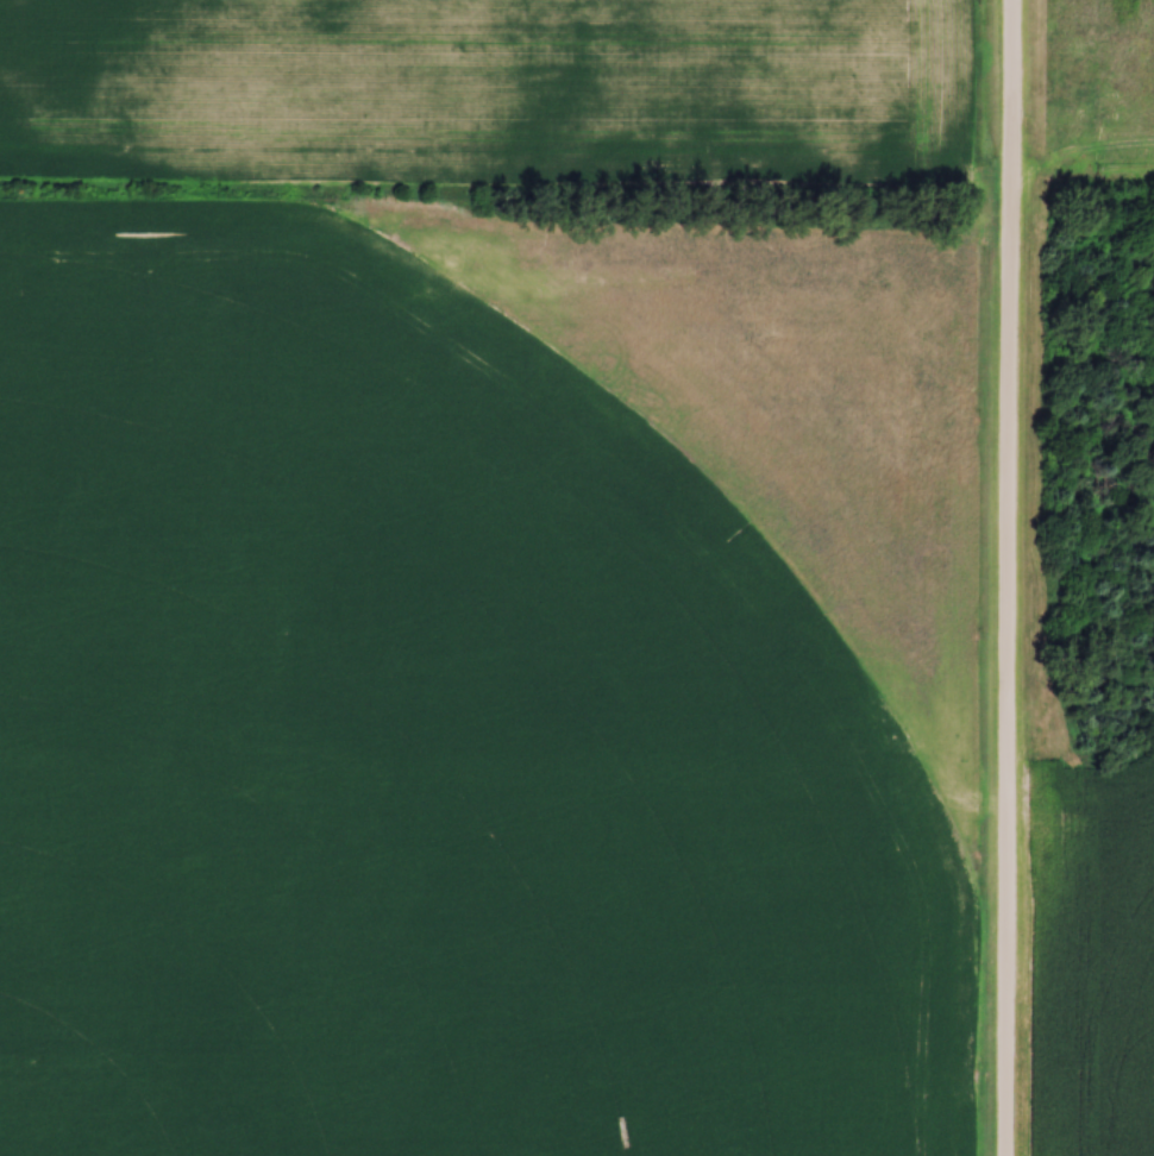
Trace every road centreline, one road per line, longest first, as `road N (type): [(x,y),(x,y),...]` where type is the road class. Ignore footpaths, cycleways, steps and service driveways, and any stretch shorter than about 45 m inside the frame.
road 1 (residential): [(1006,1155),(1008,0)]

